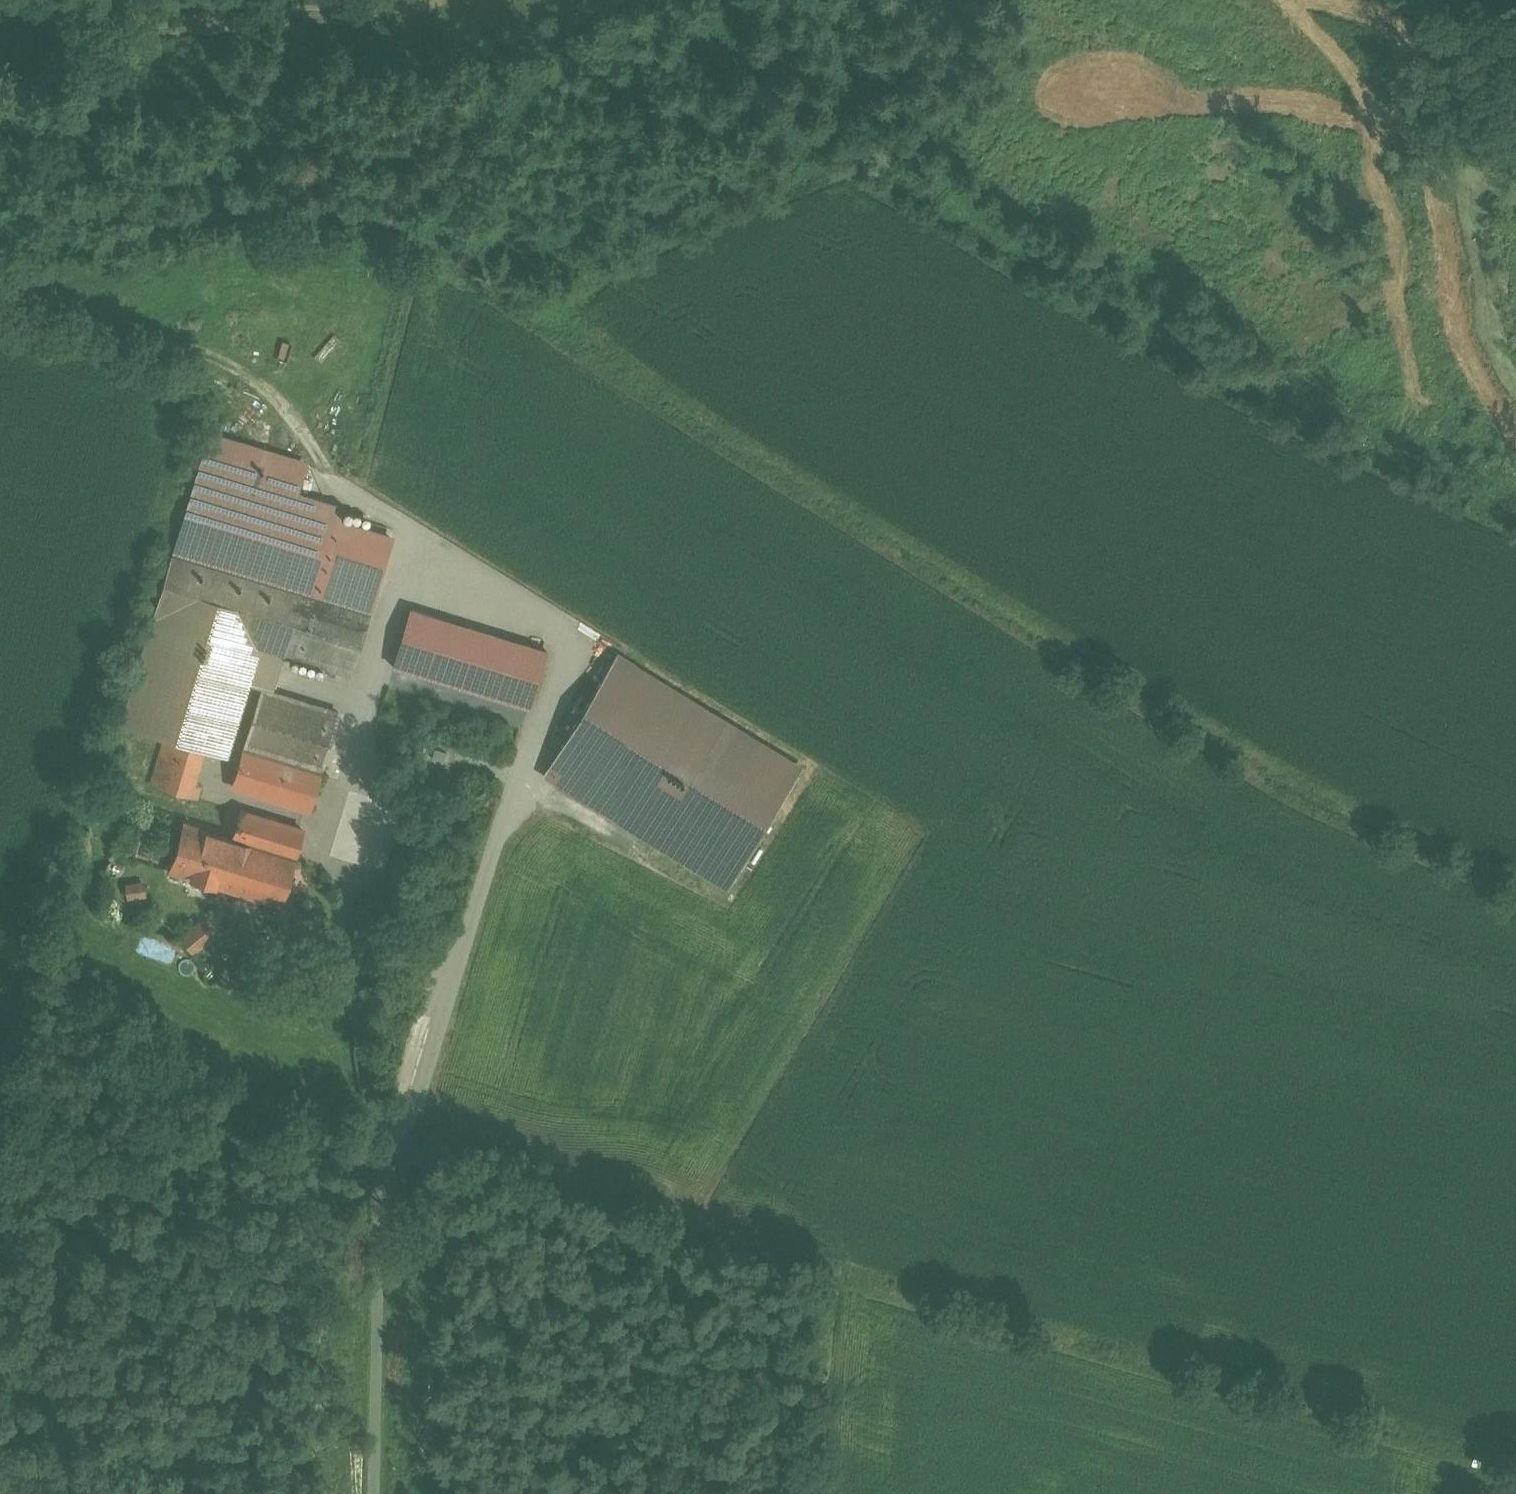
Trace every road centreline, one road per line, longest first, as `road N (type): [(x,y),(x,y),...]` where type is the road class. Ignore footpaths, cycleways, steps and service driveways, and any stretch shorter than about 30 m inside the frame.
road 1 (track): [(389,1493),(395,1177),(453,949),(573,655),(563,629),(521,605),(445,583),(418,584),(394,602),(378,655),(356,813),(366,919),(397,997)]

